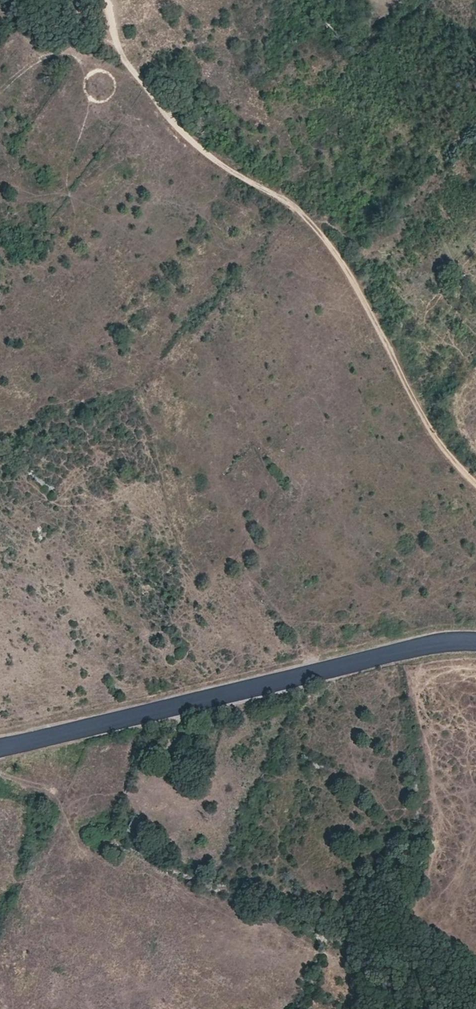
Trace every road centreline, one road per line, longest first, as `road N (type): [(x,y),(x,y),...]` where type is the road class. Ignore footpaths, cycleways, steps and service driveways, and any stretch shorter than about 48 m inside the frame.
road 1 (track): [(475,493),(439,450),(350,269),(295,211),(178,129),(110,41),(109,0)]
road 2 (residential): [(475,639),(0,746)]

